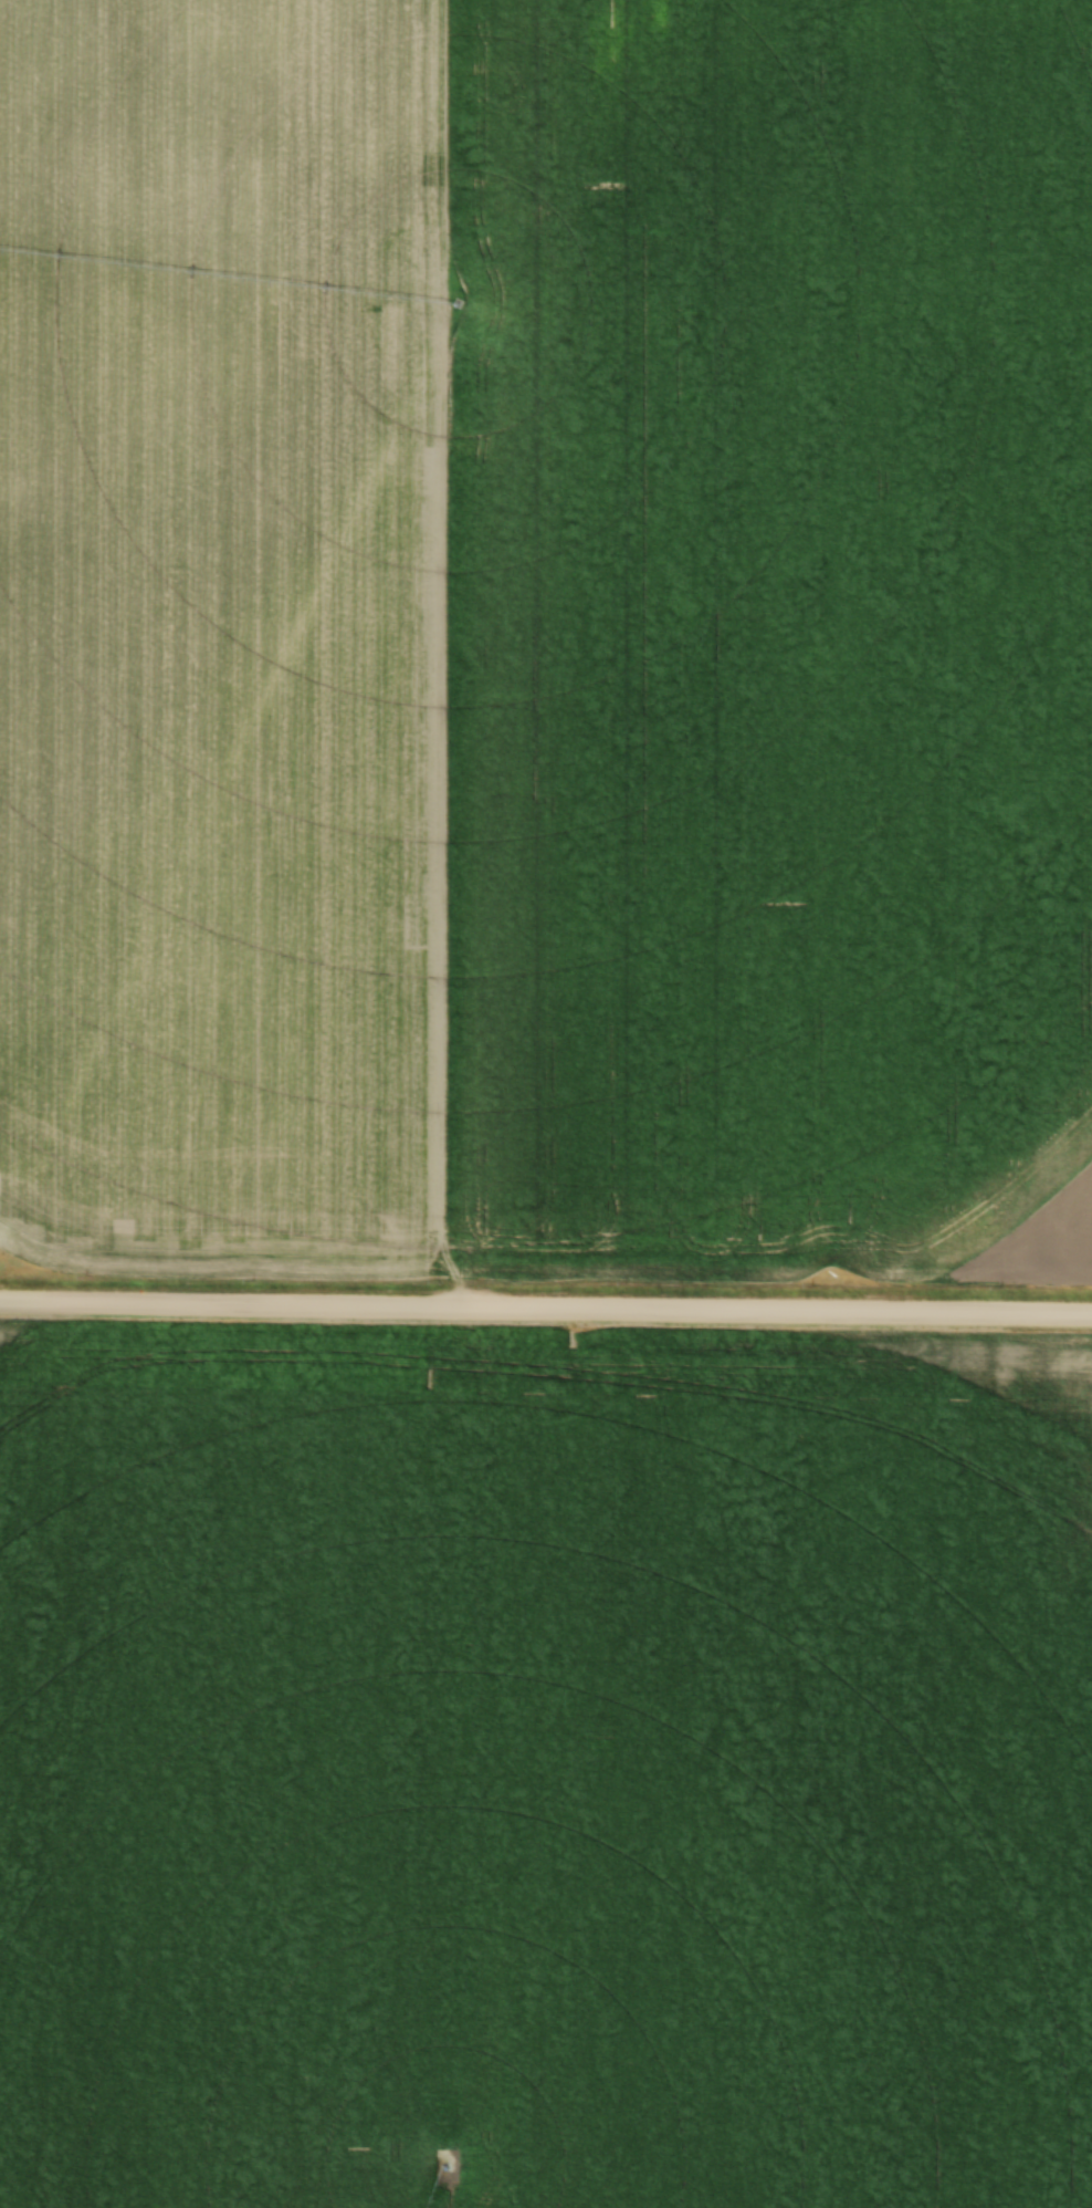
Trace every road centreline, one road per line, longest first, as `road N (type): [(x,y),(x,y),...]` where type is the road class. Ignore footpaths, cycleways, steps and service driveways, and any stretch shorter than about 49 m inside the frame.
road 1 (residential): [(1091,1314),(0,1301)]

